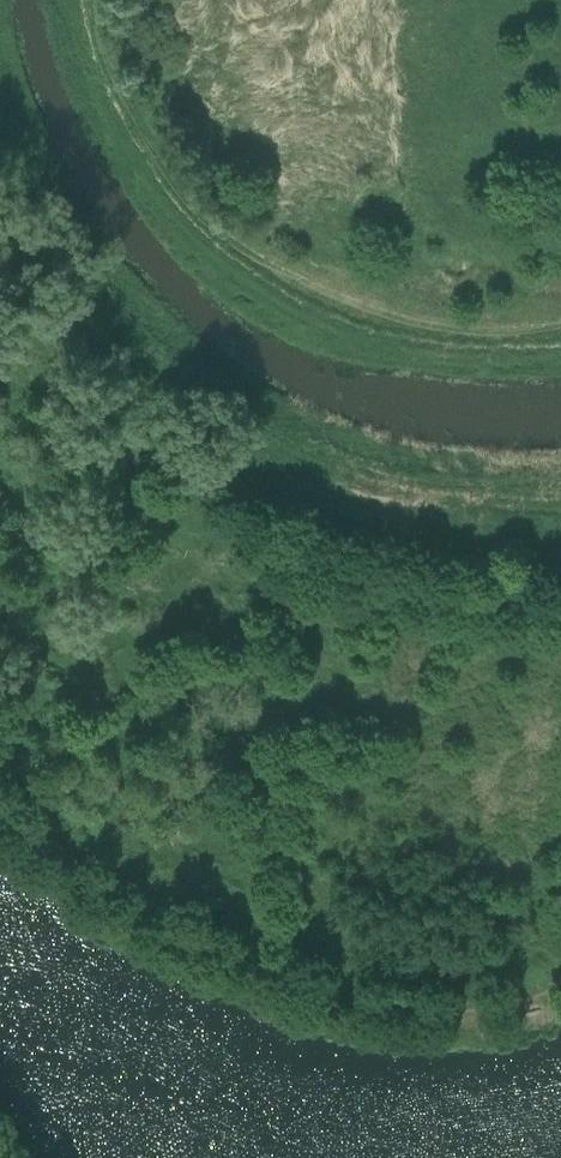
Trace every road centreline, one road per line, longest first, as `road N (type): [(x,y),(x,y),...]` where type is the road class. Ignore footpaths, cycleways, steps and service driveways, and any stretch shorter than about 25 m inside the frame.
road 1 (track): [(560,964),(457,992),(343,974),(204,926),(29,820),(0,782)]
road 2 (track): [(560,308),(428,308),(309,273),(221,210),(163,137),(127,65),(114,0)]
road 3 (track): [(524,0),(529,179),(560,285)]

